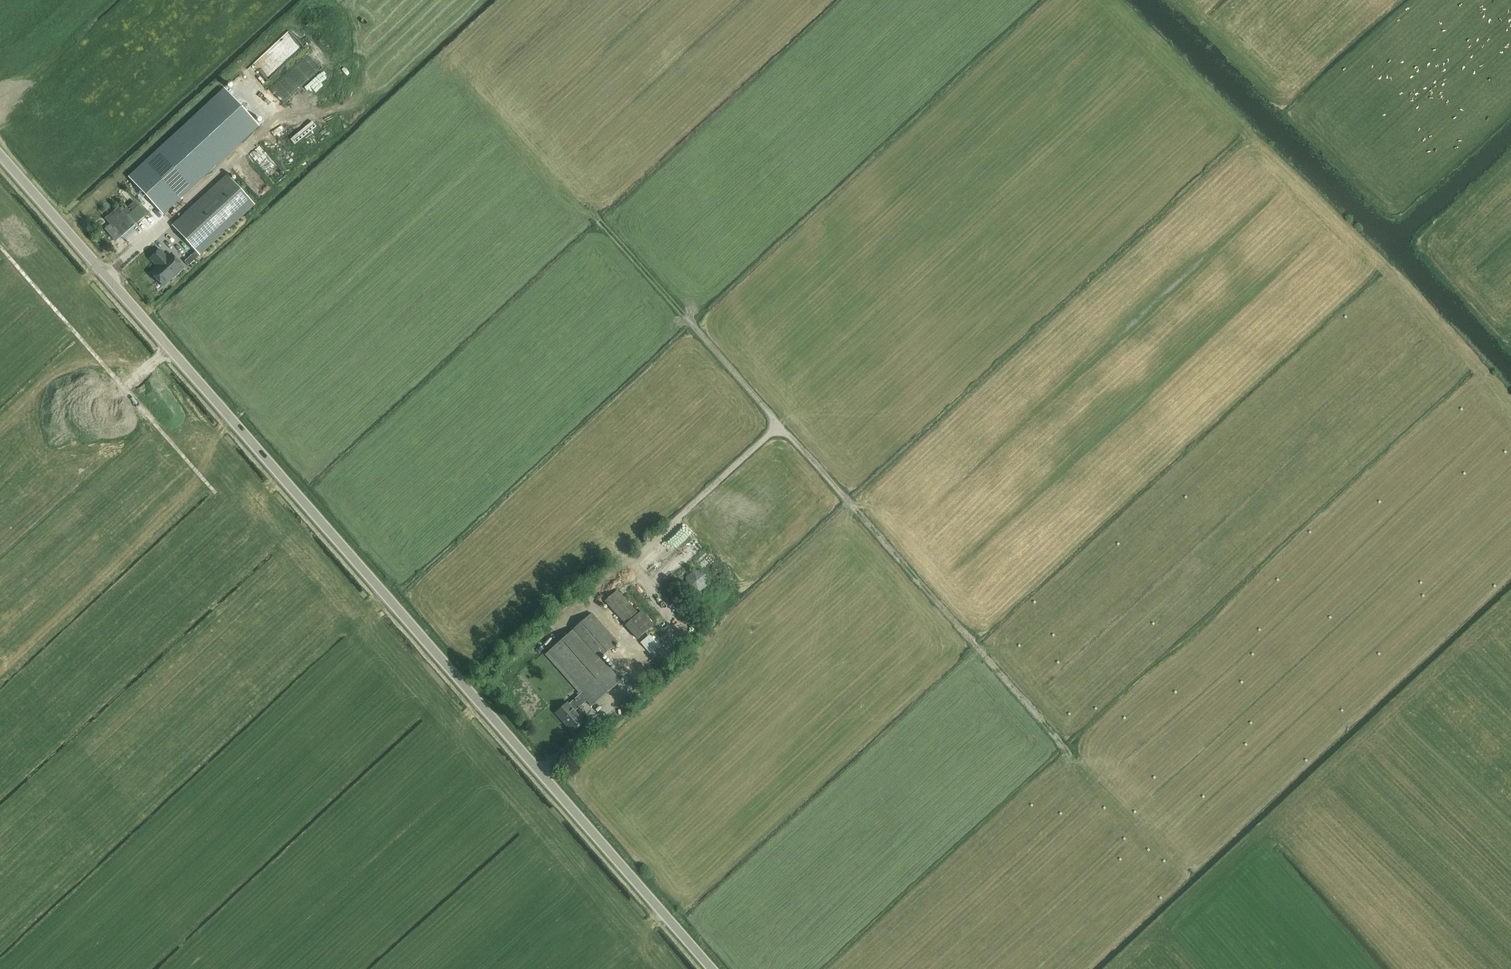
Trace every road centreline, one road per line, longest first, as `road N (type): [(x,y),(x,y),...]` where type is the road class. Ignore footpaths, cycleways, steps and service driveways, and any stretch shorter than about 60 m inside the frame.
road 1 (tertiary): [(710,968),(0,155)]

